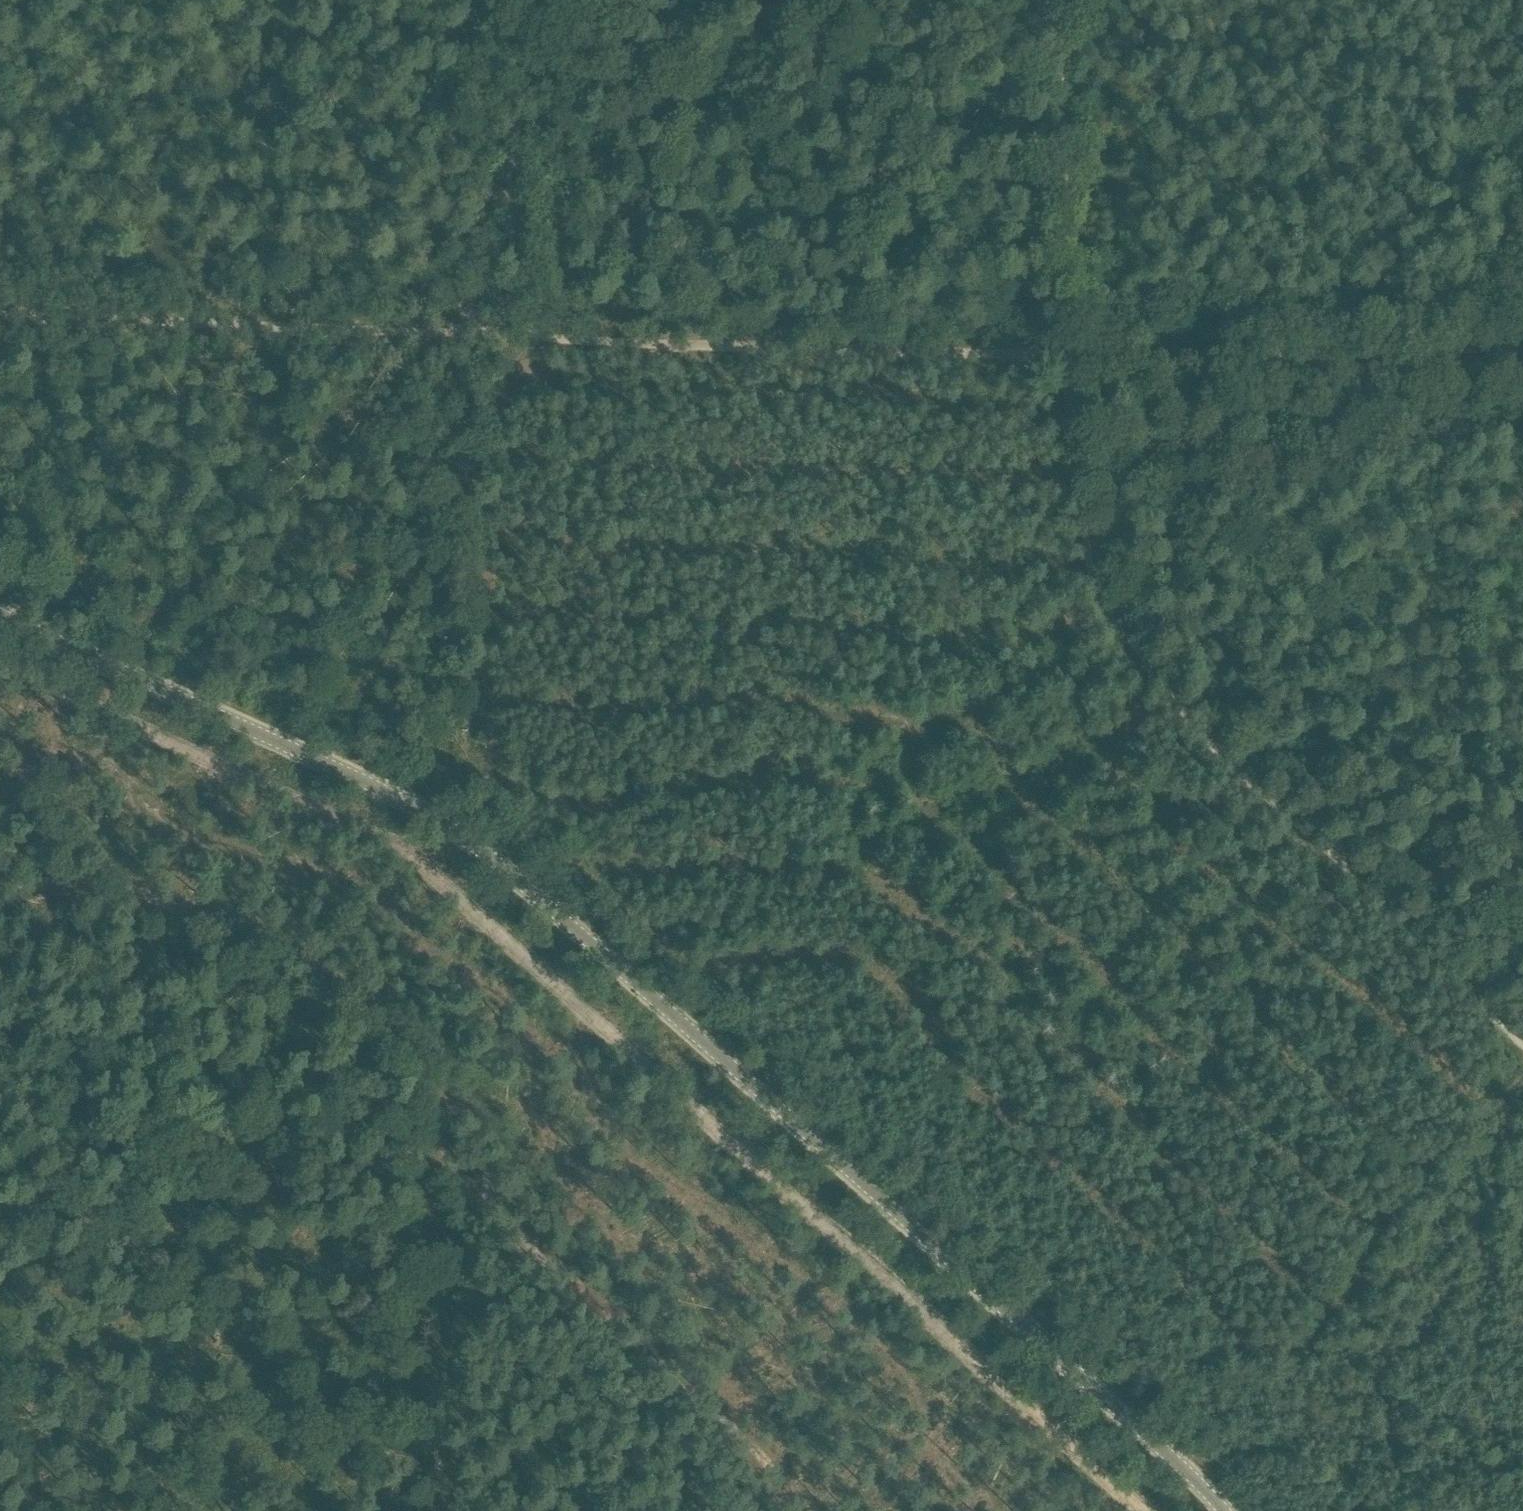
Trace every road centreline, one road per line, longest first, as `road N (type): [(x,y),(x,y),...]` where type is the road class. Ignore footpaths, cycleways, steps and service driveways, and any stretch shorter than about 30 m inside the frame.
road 1 (tertiary): [(1223,1510),(517,874),(388,793),(0,622)]
road 2 (track): [(0,315),(1077,358)]
road 3 (track): [(1077,358),(1522,373)]
road 4 (track): [(1051,0),(1077,358)]
road 5 (track): [(527,0),(505,335)]

